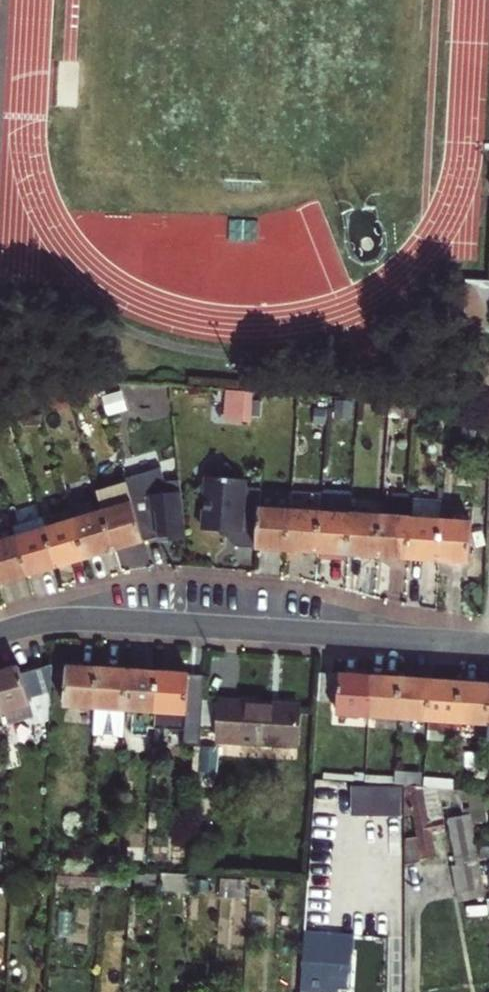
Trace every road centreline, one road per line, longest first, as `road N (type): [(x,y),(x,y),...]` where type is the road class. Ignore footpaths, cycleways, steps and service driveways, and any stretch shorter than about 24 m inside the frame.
road 1 (residential): [(488,645),(88,618),(0,632)]

